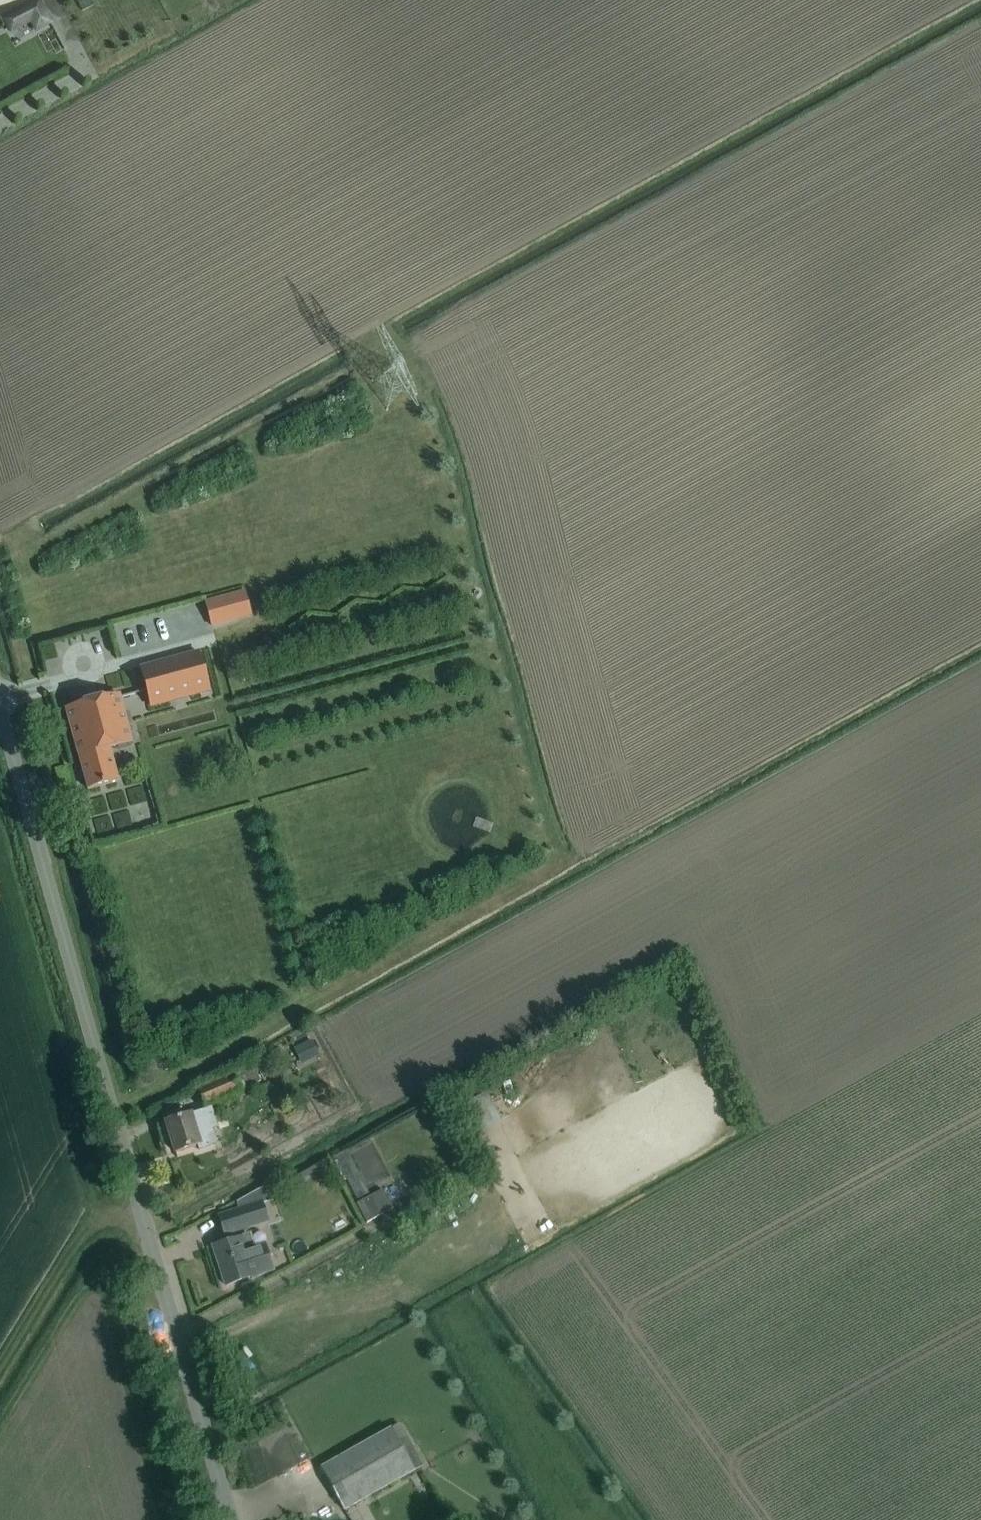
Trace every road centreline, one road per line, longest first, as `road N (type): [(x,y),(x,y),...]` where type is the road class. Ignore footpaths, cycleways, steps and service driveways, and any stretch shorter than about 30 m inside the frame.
road 1 (unclassified): [(234,1519),(0,711)]

